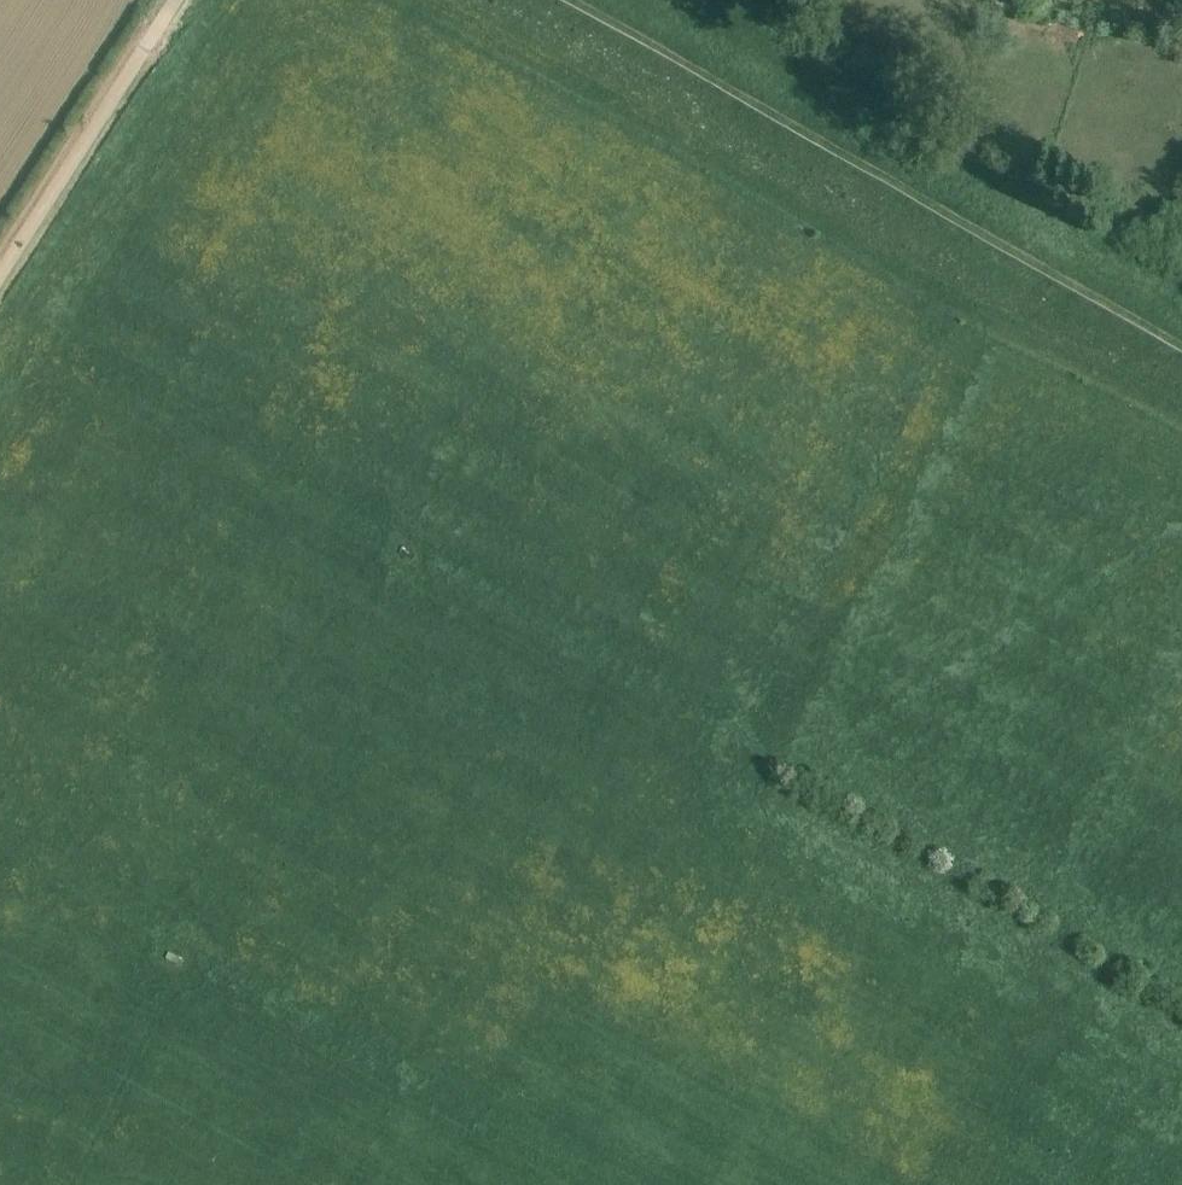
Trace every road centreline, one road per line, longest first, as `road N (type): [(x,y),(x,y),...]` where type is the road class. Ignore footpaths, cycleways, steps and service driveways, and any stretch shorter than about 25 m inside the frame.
road 1 (track): [(557,0),(1181,349)]
road 2 (unclassified): [(0,273),(174,0)]

